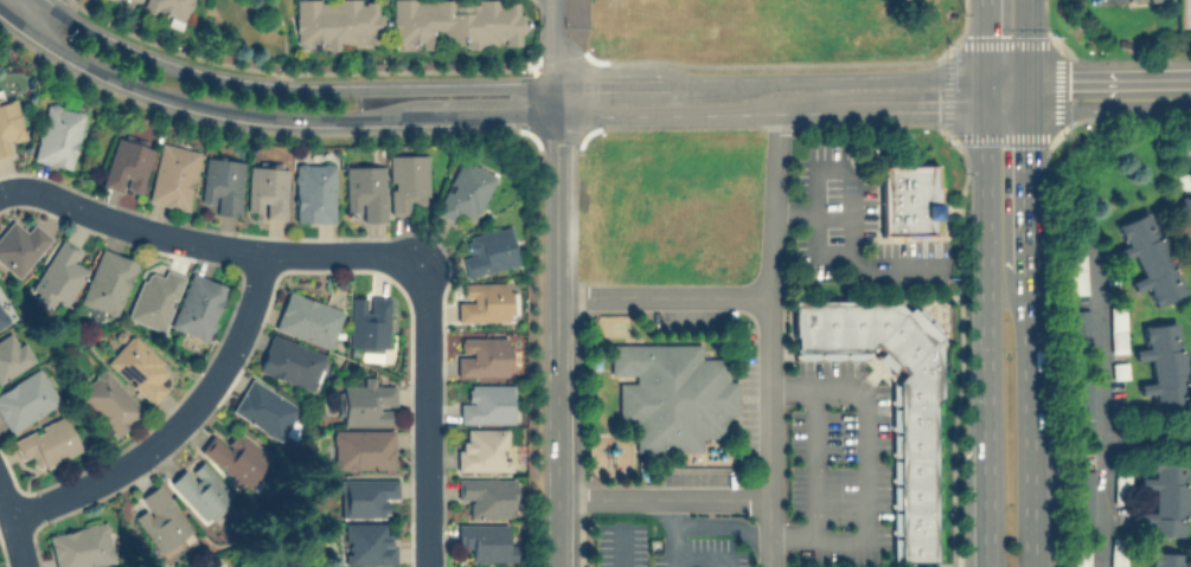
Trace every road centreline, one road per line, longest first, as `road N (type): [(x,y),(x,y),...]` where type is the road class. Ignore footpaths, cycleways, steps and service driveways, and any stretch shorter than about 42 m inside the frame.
road 1 (tertiary): [(0,3),(97,65),(218,107),(348,117),(555,114)]
road 2 (primary): [(1032,566),(1028,0)]
road 3 (tertiary): [(555,85),(244,86),(147,62),(33,0)]
road 4 (residential): [(0,193),(31,191),(152,231),(263,253),(427,253)]
road 5 (tertiary): [(555,114),(984,103)]
road 6 (tertiary): [(984,77),(555,85)]
road 7 (residential): [(11,520),(117,472),(183,421),(242,329),(263,253)]
road 8 (primary): [(984,103),(987,443)]
road 9 (residential): [(427,253),(427,566)]
road 10 (tertiary): [(555,566),(556,297)]
road 11 (residential): [(556,297),(769,296)]
road 12 (tertiary): [(556,297),(555,114)]
road 13 (tertiary): [(1027,91),(1190,89)]
road 14 (primary): [(987,443),(988,566)]

